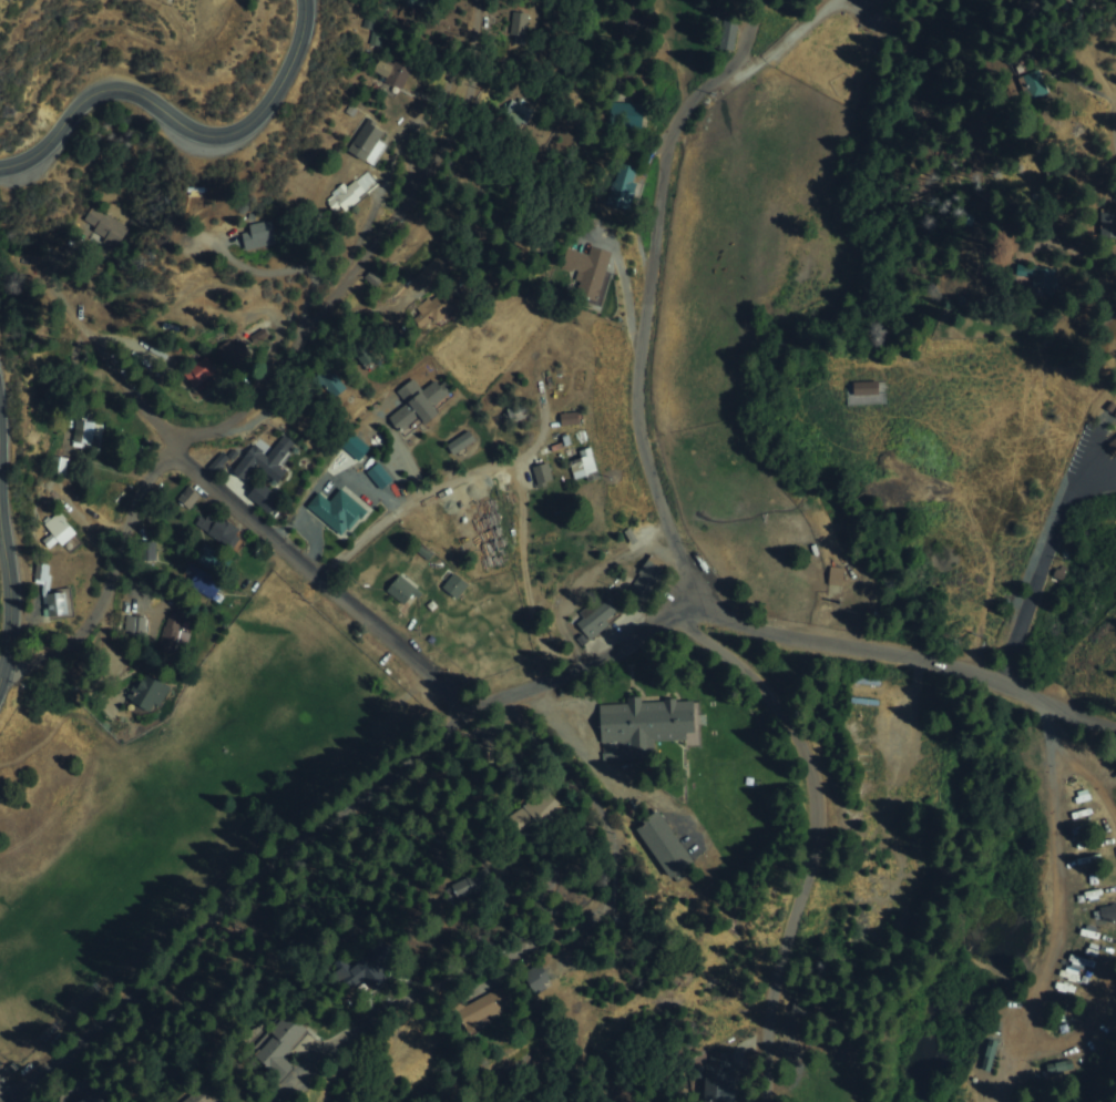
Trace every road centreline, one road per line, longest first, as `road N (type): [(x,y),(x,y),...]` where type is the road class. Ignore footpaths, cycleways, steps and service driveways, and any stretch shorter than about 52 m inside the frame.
road 1 (residential): [(7,674),(91,622),(156,459),(186,438),(228,425),(398,212),(430,183),(465,98),(472,39),(465,0)]
road 2 (residential): [(471,714),(655,625),(696,614),(972,671),(1115,727)]
road 3 (residential): [(696,614),(694,583),(647,456),(637,388),(667,147),(685,104),(734,67),(754,0)]
road 4 (residential): [(524,691),(574,745),(605,810),(614,869),(590,918),(337,1042),(273,1101)]
road 5 (residential): [(6,1101),(471,714)]
road 6 (residential): [(763,1101),(769,999),(792,936),(816,803),(808,761),(749,675),(672,620)]
road 7 (residential): [(142,410),(170,449),(471,714)]
road 8 (secondary): [(0,170),(24,163),(106,89),(151,100),(187,129),(214,136),(240,132),(288,72),(306,0)]
road 9 (secondary): [(0,690),(11,604),(0,534)]

